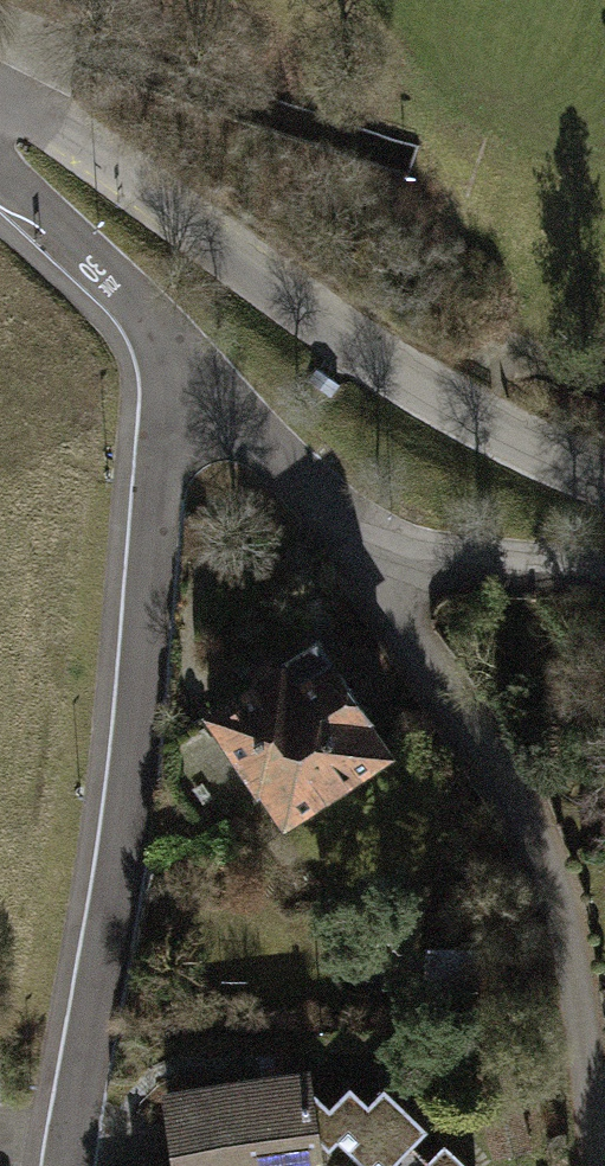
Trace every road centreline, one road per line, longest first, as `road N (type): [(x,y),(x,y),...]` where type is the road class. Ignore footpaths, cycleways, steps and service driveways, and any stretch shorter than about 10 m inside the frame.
road 1 (residential): [(175,343),(128,756),(67,1165)]
road 2 (residential): [(0,95),(54,121),(160,194),(375,355),(604,460)]
road 3 (residential): [(348,532),(519,794),(579,930),(604,1164)]
road 4 (residential): [(604,544),(348,532)]
road 5 (residential): [(175,343),(348,532)]
road 6 (residential): [(0,185),(175,343)]

